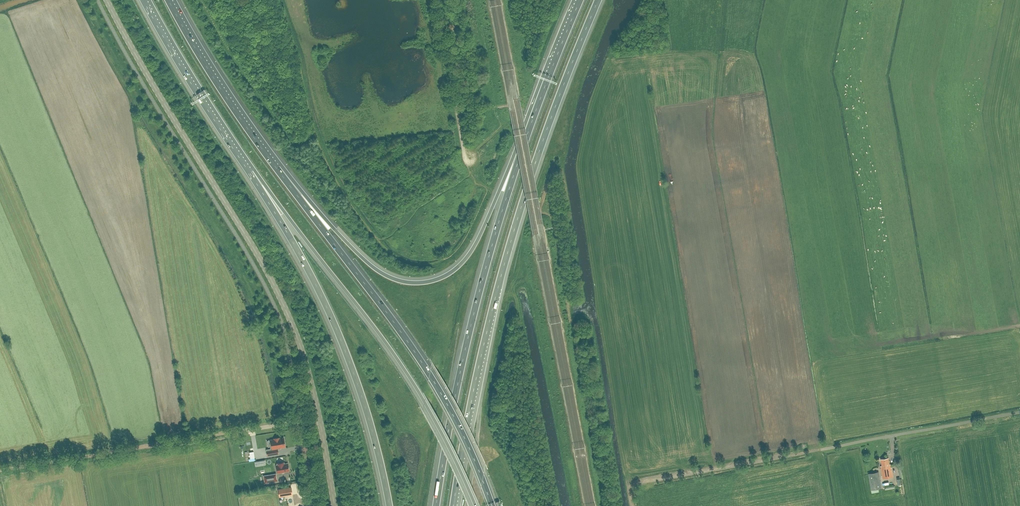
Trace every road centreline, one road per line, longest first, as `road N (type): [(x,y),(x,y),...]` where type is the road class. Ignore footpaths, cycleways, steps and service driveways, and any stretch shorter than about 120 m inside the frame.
road 1 (motorway): [(453,505),(497,290),(599,0)]
road 2 (tertiary): [(320,418),(300,344),(267,270),(107,0)]
road 3 (motorway): [(251,171),(411,378),(476,505)]
road 4 (motorway): [(492,505),(430,374),(277,168)]
road 5 (motorway): [(524,141),(464,357),(437,505)]
road 6 (motorway): [(524,141),(468,255),(423,282),(379,271),(277,168)]
road 7 (motorway): [(251,171),(342,341),(390,505)]
road 8 (track): [(0,470),(300,421)]
road 9 (track): [(632,505),(629,485),(821,449)]
road 10 (unclassified): [(821,449),(1019,412)]
road 11 (motorway): [(146,0),(251,171)]
road 12 (motorway): [(277,168),(168,0)]
road 13 (track): [(618,505),(588,333)]
road 14 (unclassified): [(472,168),(437,0)]
road 15 (motorway): [(580,0),(524,141)]

